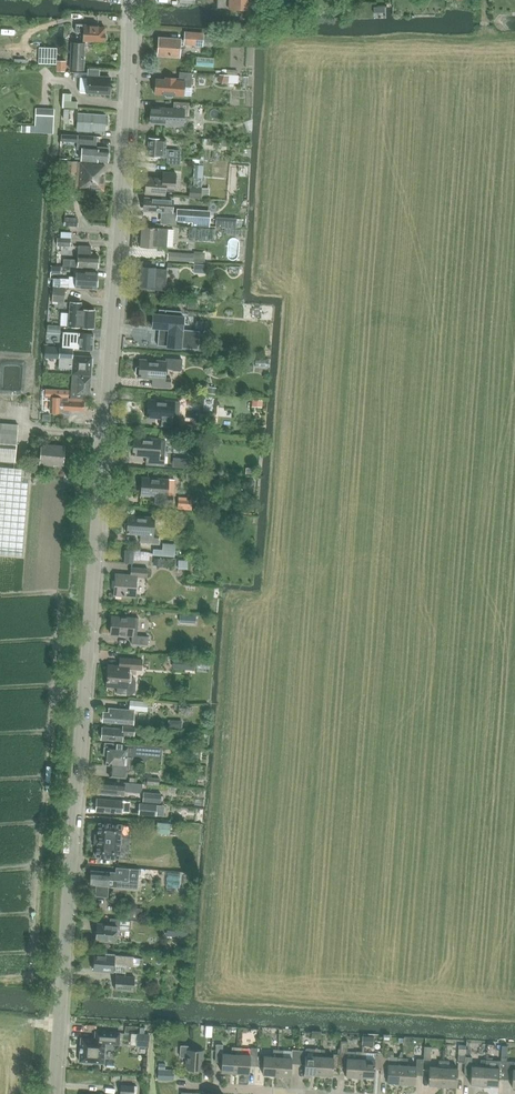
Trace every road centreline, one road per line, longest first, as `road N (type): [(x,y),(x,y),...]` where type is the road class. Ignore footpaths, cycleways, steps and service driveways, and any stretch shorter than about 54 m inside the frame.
road 1 (tertiary): [(55,1093),(133,0)]

